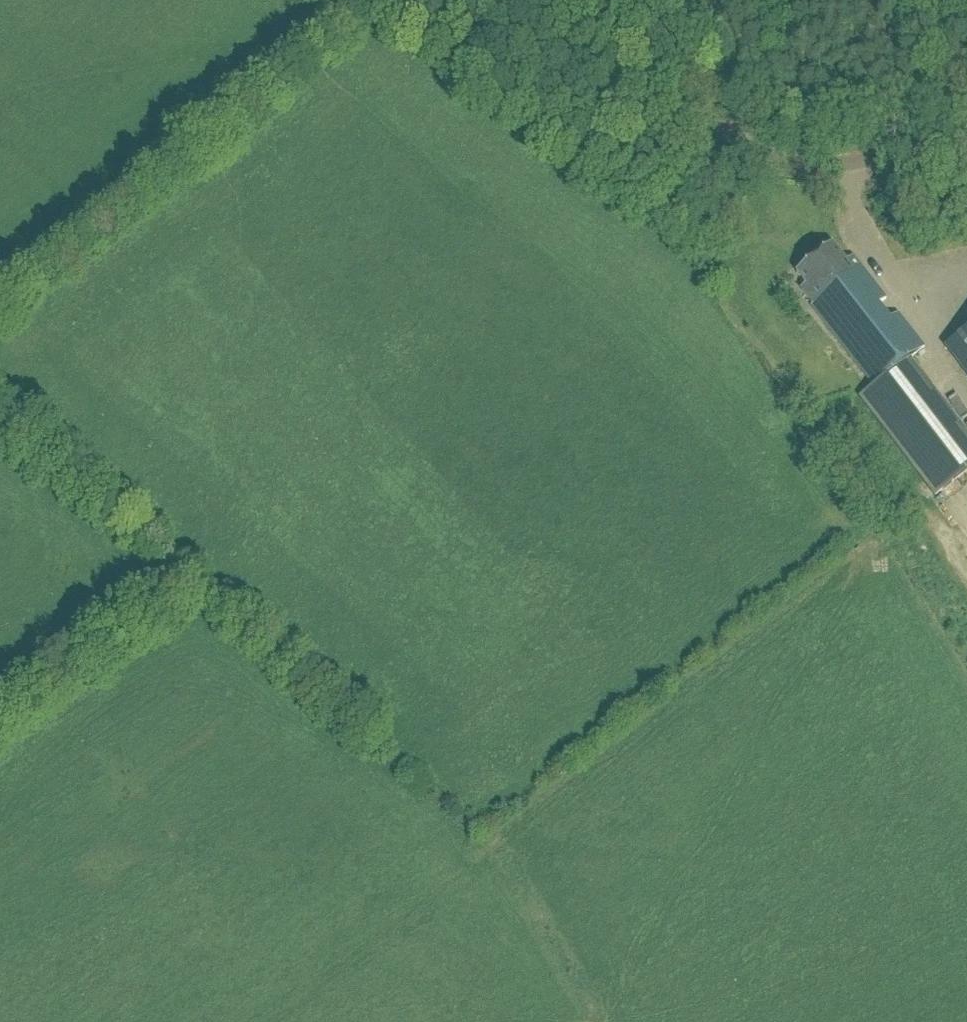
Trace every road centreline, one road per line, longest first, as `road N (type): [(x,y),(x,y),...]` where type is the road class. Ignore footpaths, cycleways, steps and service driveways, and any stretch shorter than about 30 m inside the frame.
road 1 (tertiary): [(966,147),(821,167),(759,154),(712,115),(621,0)]

